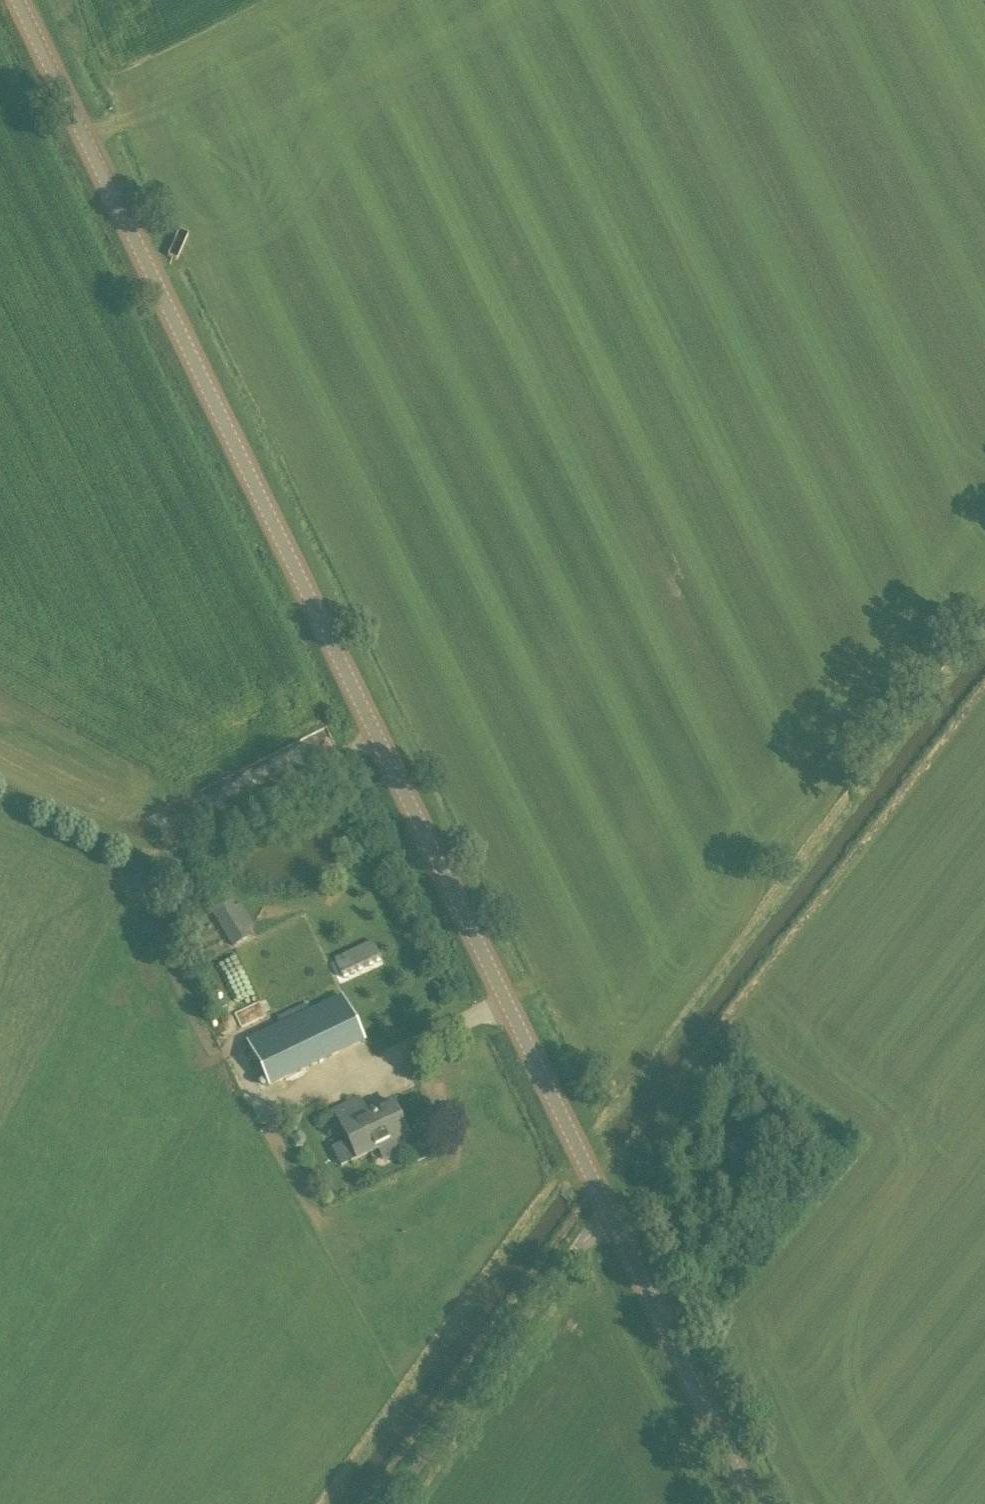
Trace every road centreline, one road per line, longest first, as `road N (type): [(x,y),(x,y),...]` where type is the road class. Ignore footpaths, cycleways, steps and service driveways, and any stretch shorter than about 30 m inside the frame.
road 1 (secondary): [(613,1224),(18,0)]
road 2 (unclassified): [(392,1503),(583,1240),(613,1224)]
road 3 (secondary): [(750,1503),(613,1224)]

